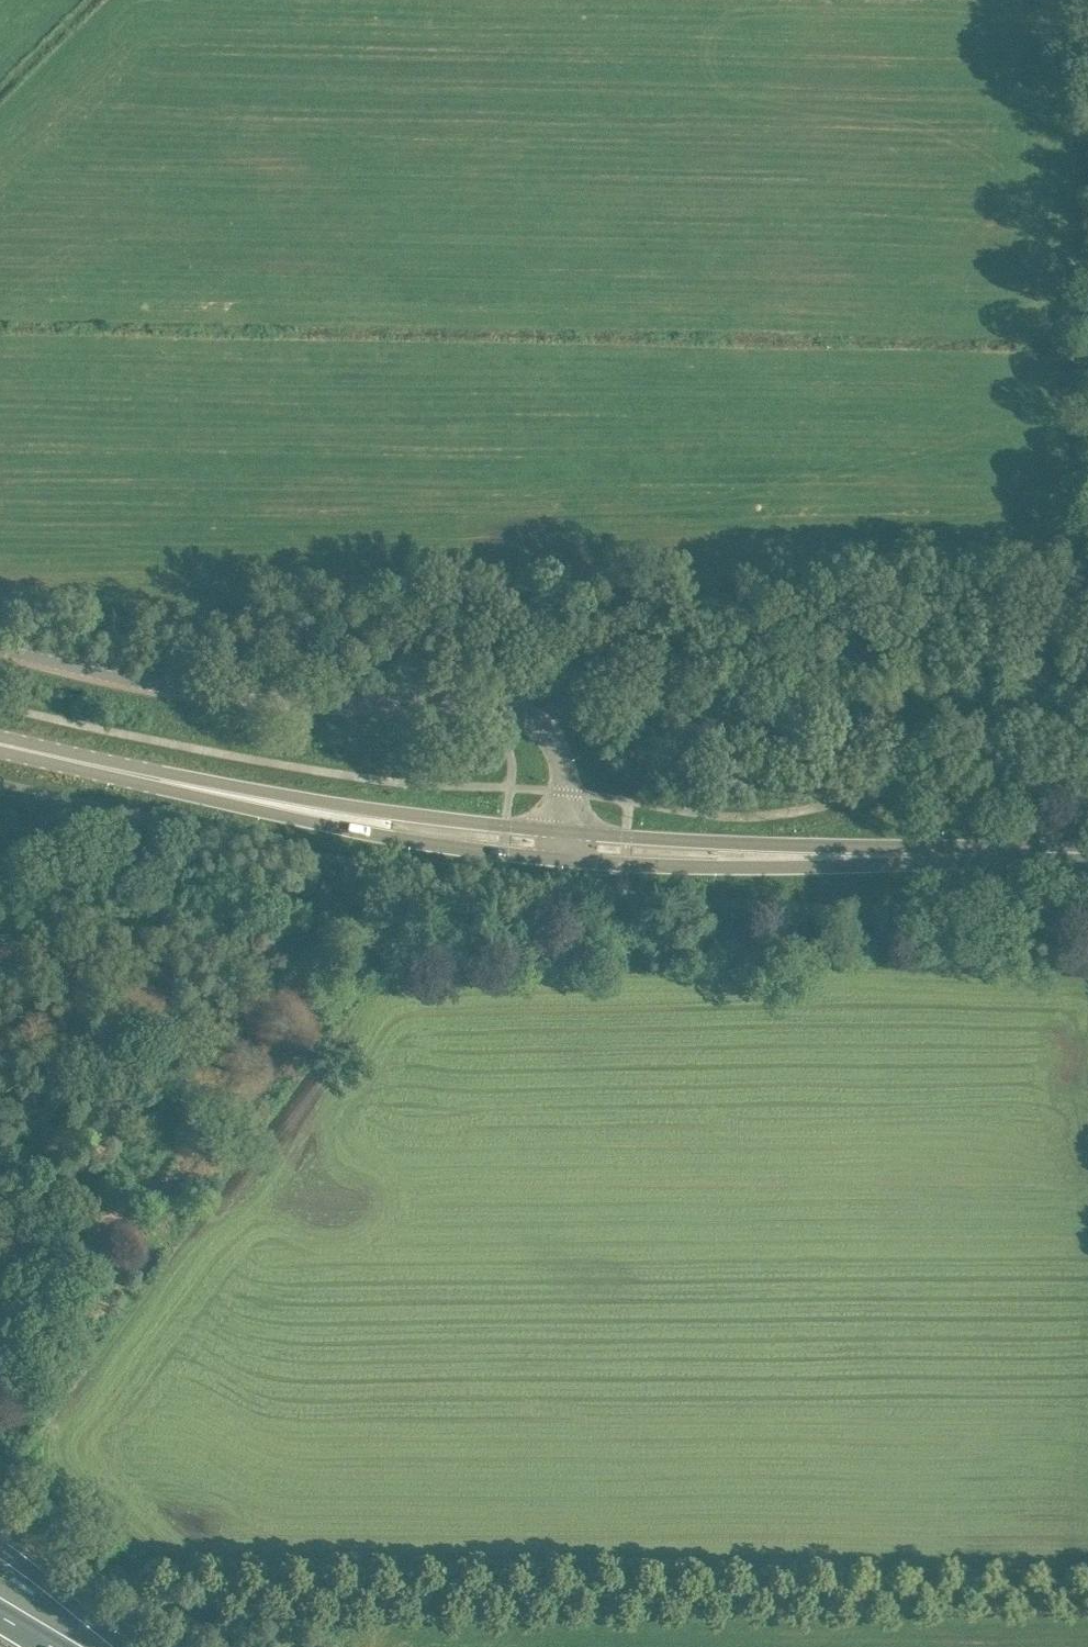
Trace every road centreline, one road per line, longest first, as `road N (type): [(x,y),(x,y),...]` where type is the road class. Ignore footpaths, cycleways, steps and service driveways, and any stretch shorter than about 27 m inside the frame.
road 1 (track): [(247,1591),(1087,1593)]
road 2 (unclassified): [(567,845),(565,760),(554,741),(507,709),(216,696),(0,648)]
road 3 (tertiary): [(567,845),(211,790),(0,743)]
road 4 (tertiary): [(1087,848),(770,853),(567,845)]
road 5 (motorway): [(126,1646),(20,1561)]

